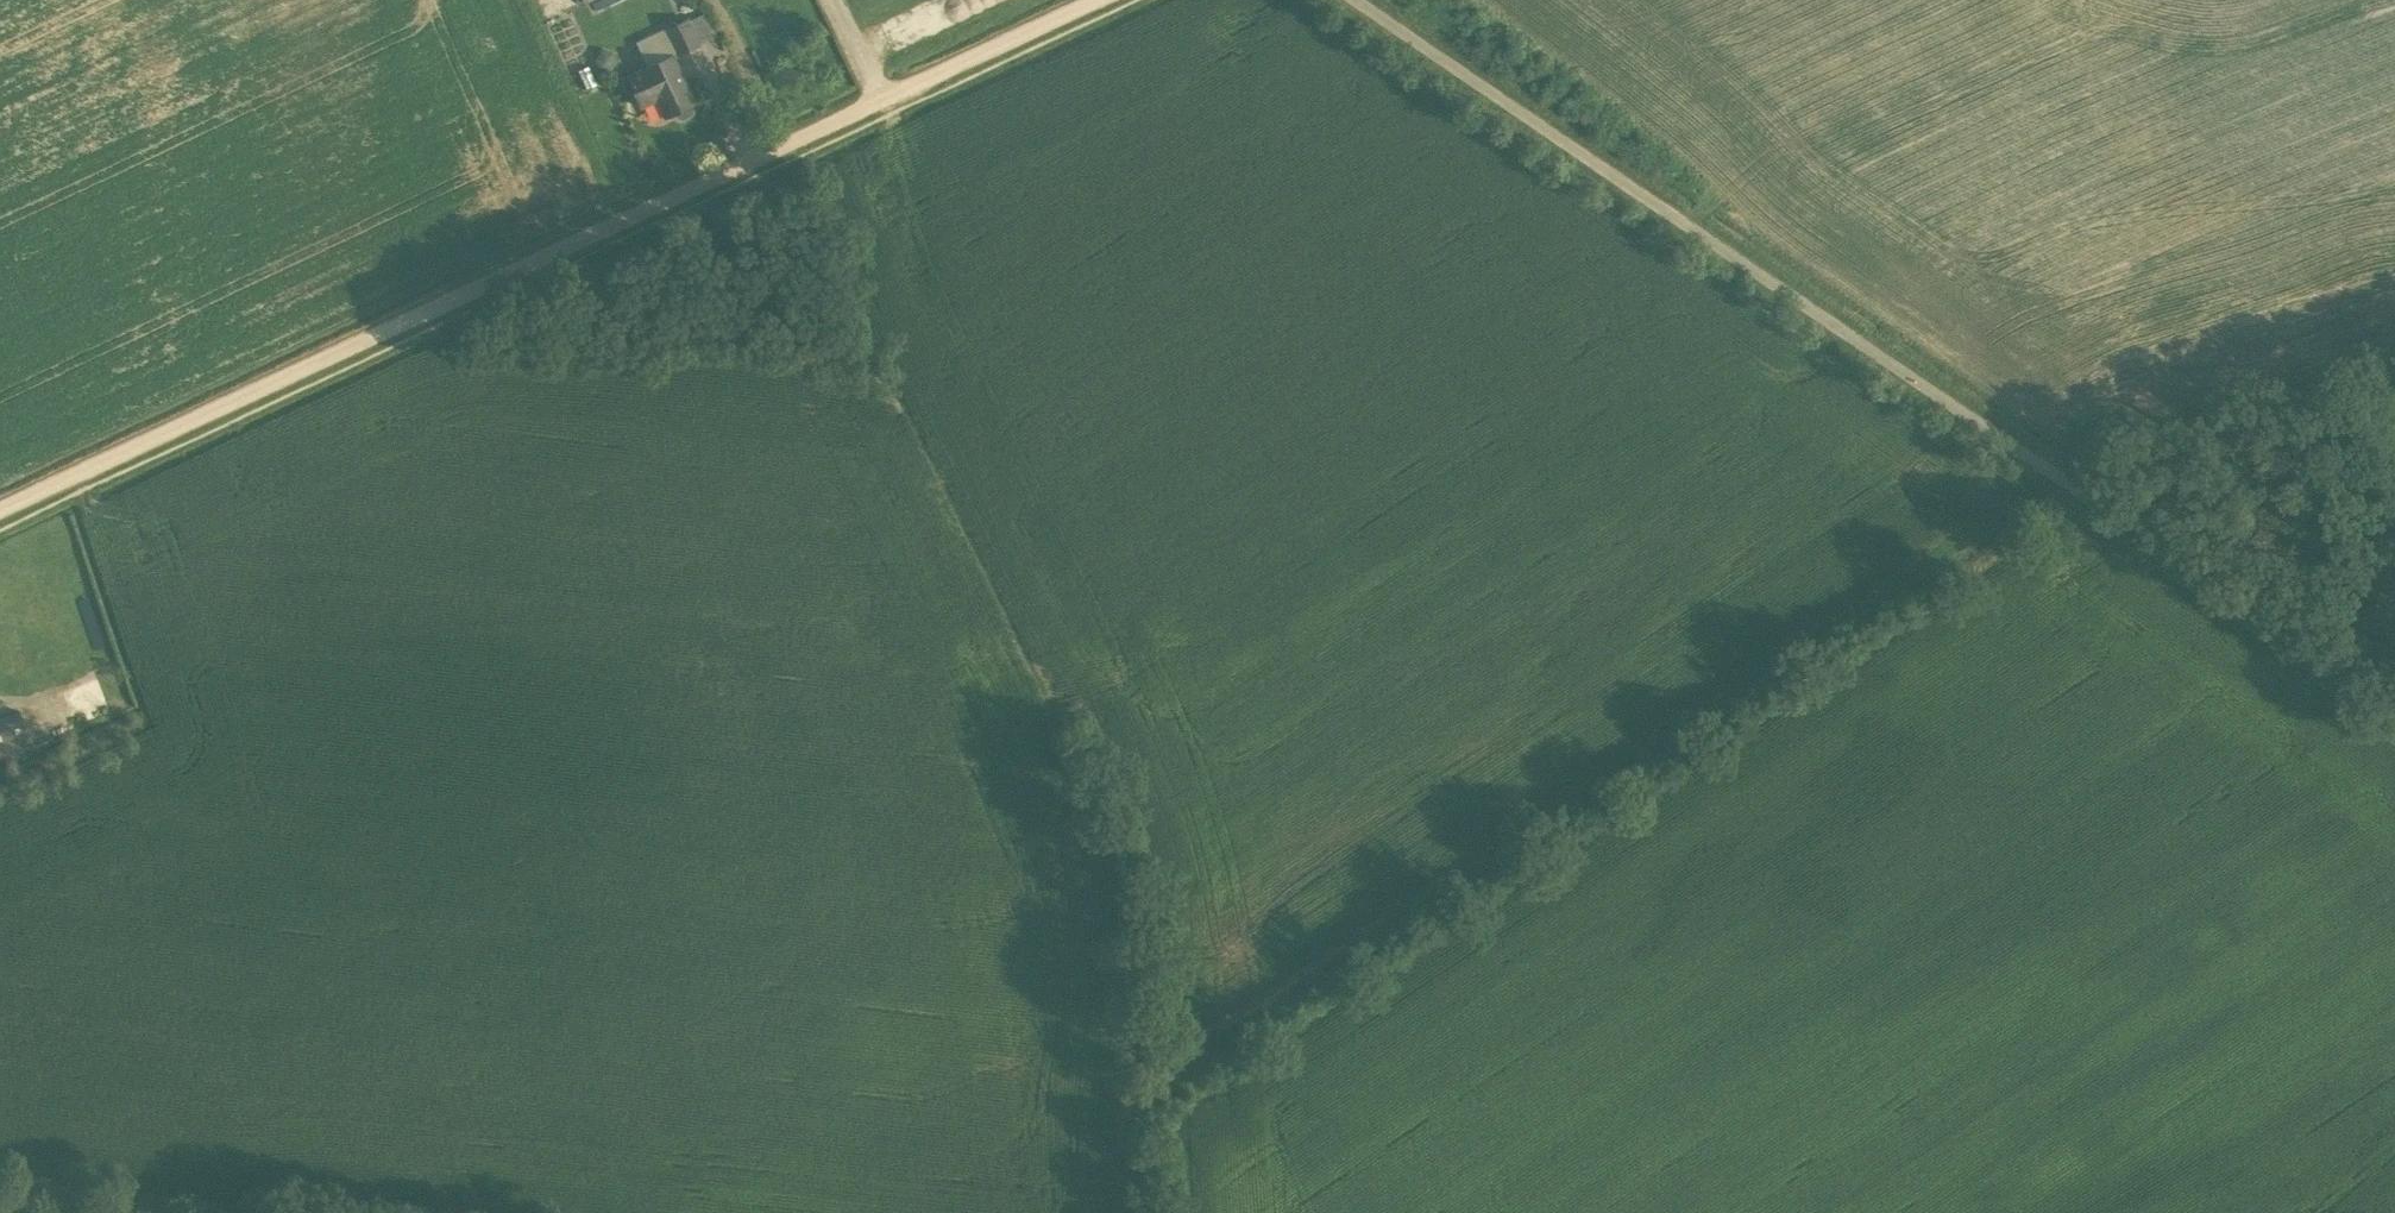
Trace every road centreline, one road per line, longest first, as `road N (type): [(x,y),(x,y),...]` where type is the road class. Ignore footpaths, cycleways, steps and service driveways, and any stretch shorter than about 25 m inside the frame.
road 1 (unclassified): [(2394,707),(1360,0)]
road 2 (track): [(0,510),(1096,0)]

